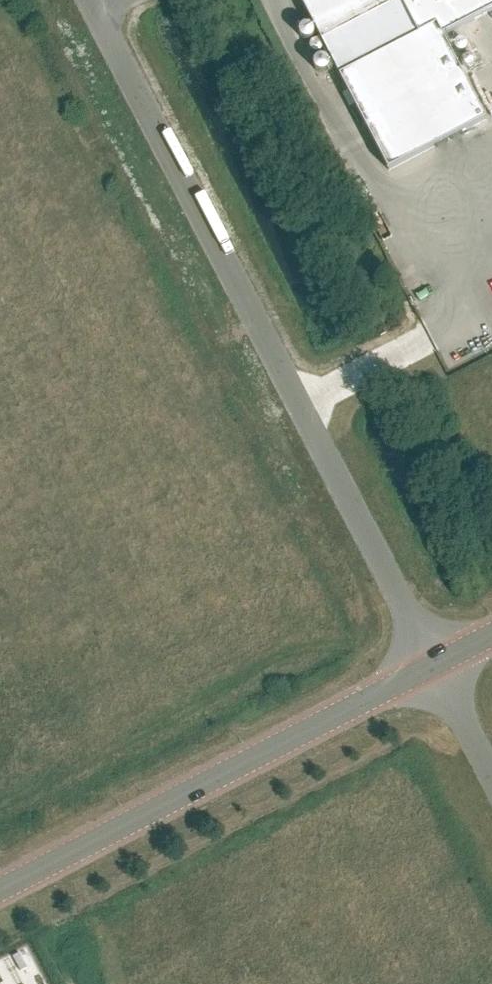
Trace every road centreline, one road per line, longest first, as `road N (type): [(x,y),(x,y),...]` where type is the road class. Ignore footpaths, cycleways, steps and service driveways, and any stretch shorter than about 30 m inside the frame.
road 1 (unclassified): [(435,664),(91,0)]
road 2 (tertiary): [(0,890),(435,664)]
road 3 (unclassified): [(491,775),(435,664)]

